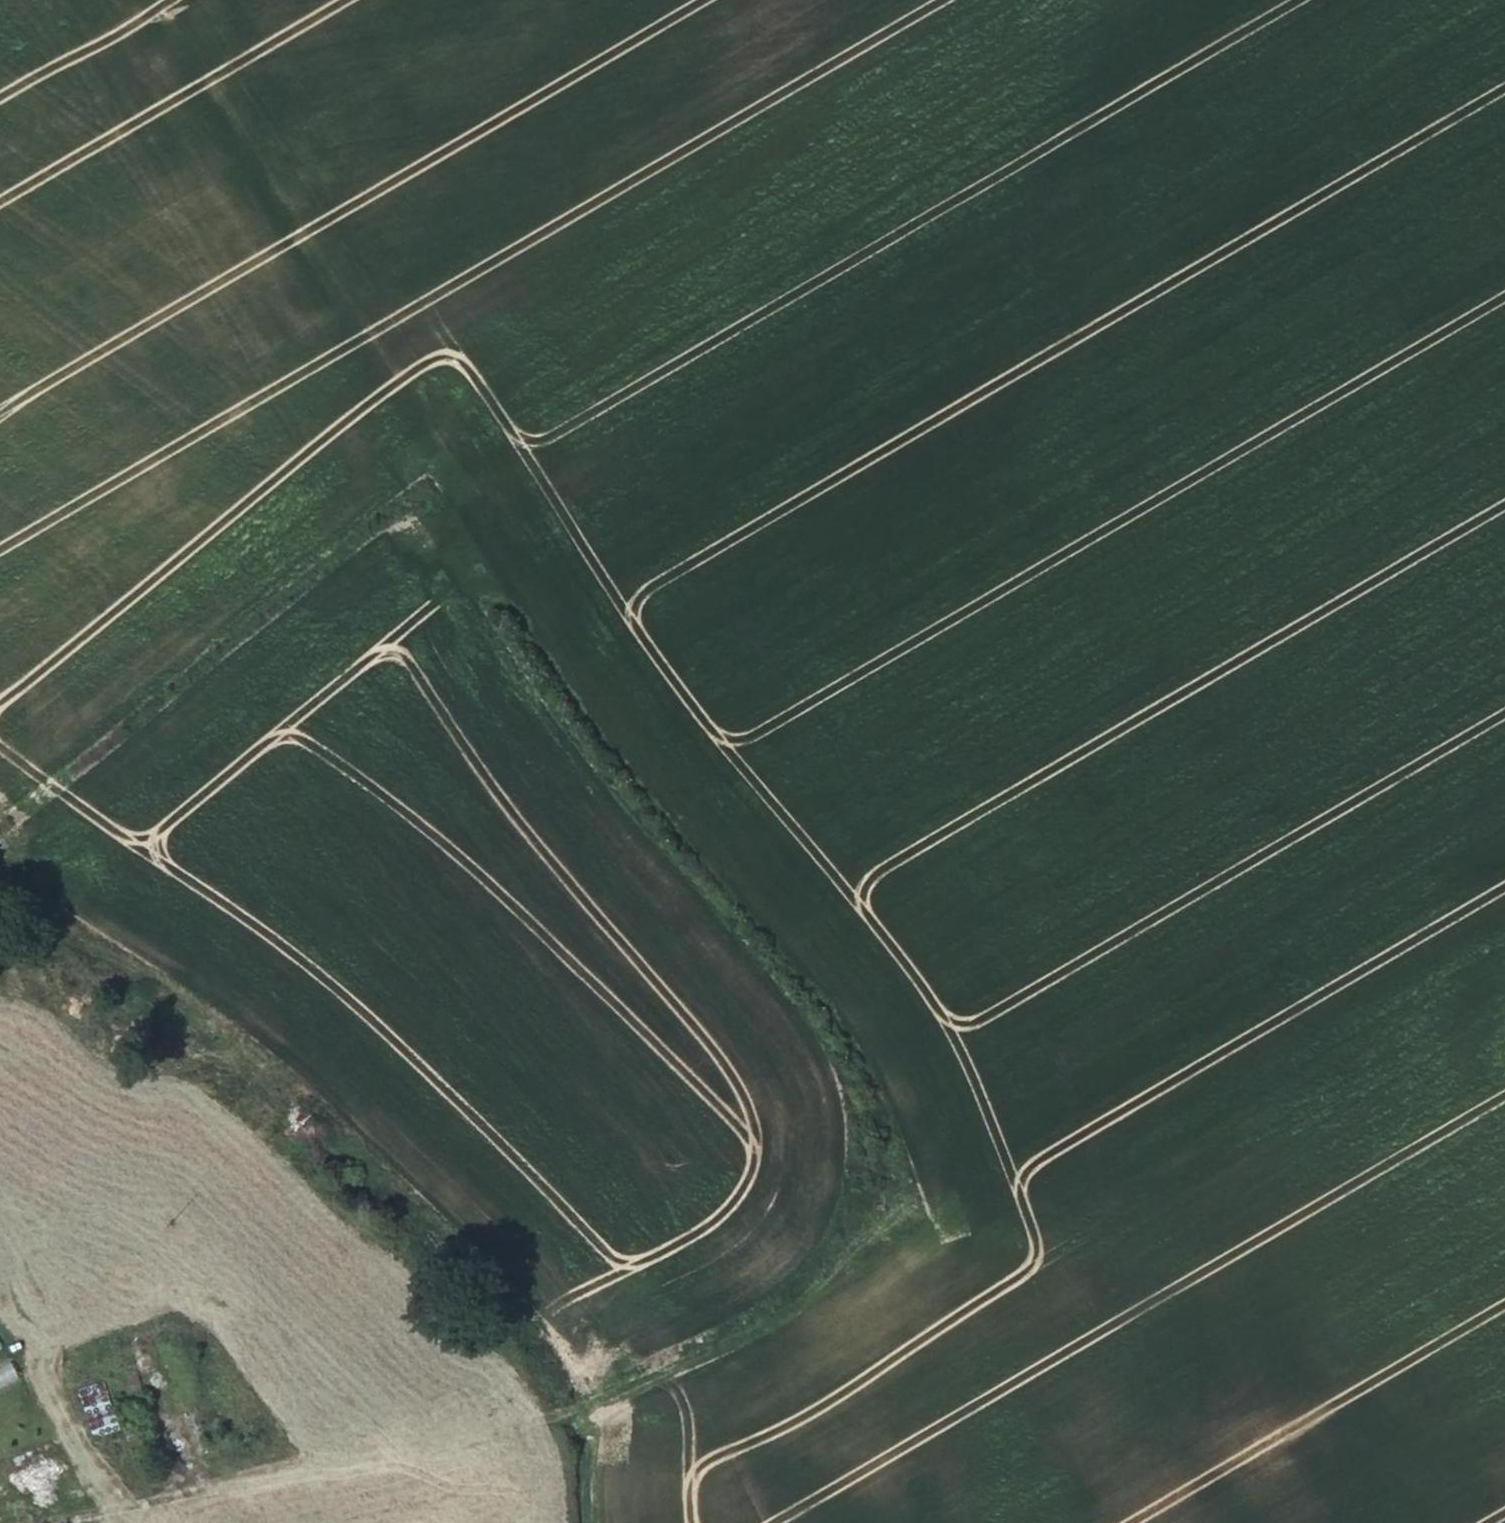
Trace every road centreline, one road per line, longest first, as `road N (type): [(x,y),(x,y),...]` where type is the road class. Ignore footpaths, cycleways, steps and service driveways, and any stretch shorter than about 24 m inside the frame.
road 1 (track): [(69,1522),(231,1481),(544,1420),(728,1342),(830,1283),(893,1217)]

